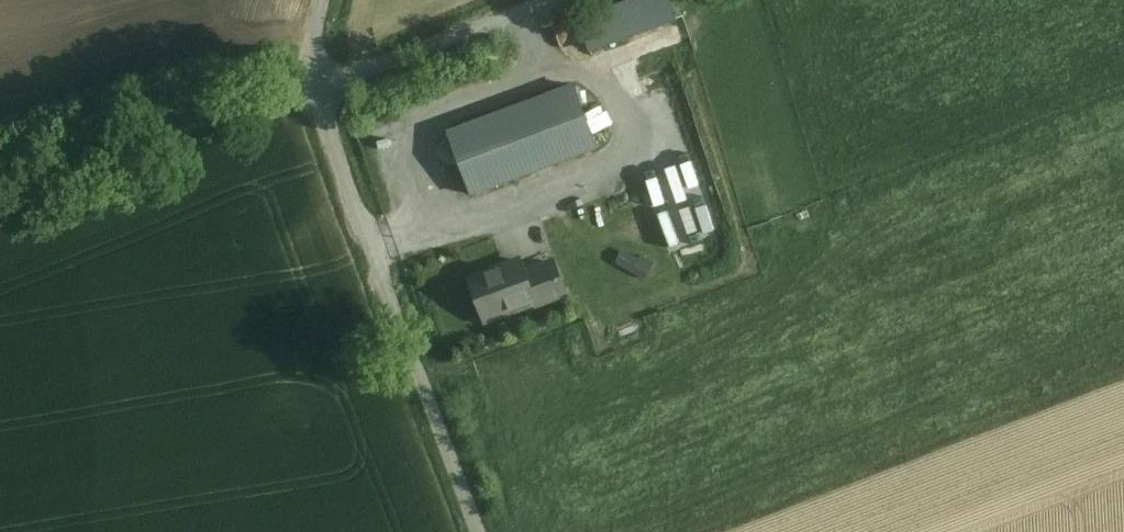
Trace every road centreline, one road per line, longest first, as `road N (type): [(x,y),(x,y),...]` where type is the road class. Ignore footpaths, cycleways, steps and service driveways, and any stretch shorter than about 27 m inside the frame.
road 1 (unclassified): [(312,86),(485,531)]
road 2 (unclassified): [(0,201),(312,86)]
road 3 (unclassified): [(312,86),(534,0)]

